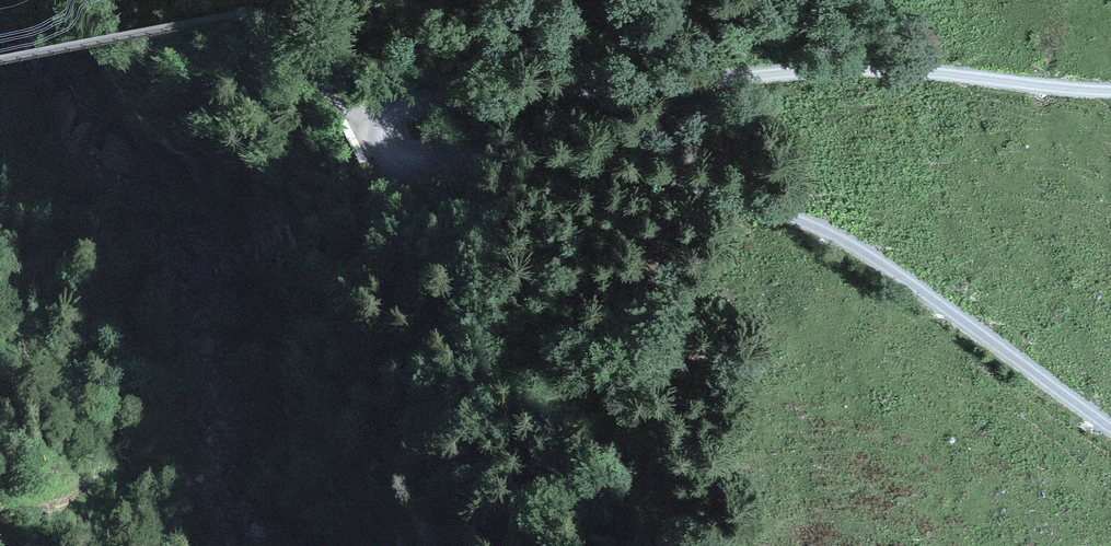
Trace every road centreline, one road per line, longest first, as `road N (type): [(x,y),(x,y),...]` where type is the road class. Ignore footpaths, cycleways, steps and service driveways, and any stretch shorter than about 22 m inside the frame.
road 1 (track): [(1110,427),(801,220),(615,167),(504,162),(413,170),(391,164),(383,138)]
road 2 (track): [(383,138),(396,111),(428,101),(511,102),(727,78),(926,71),(1110,91)]

